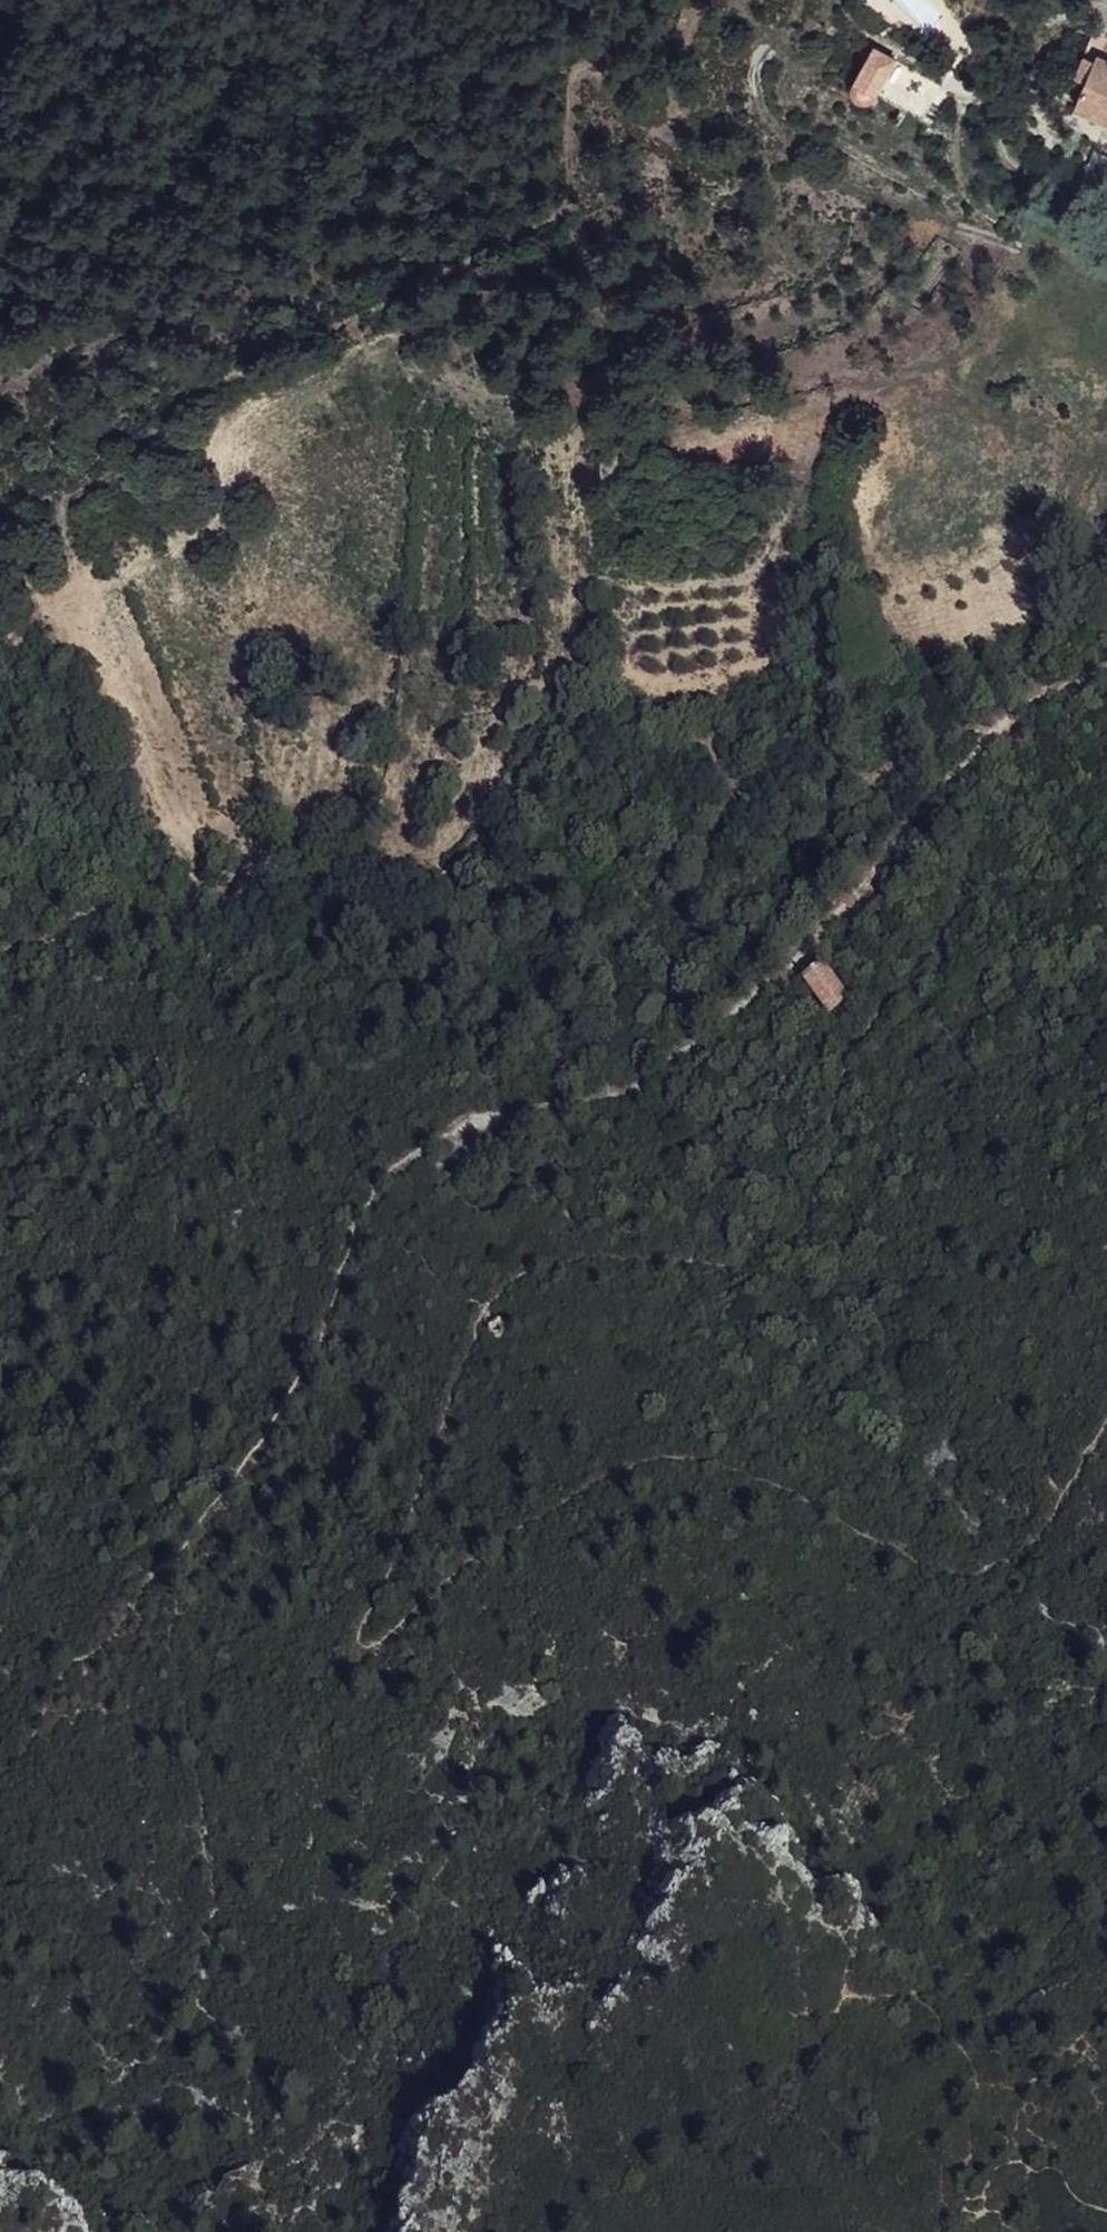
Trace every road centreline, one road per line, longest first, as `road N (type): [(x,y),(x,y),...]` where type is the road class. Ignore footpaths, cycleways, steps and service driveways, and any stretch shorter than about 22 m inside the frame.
road 1 (track): [(1106,666),(1010,723),(952,775),(848,914),(727,1024),(622,1093),(466,1125)]

